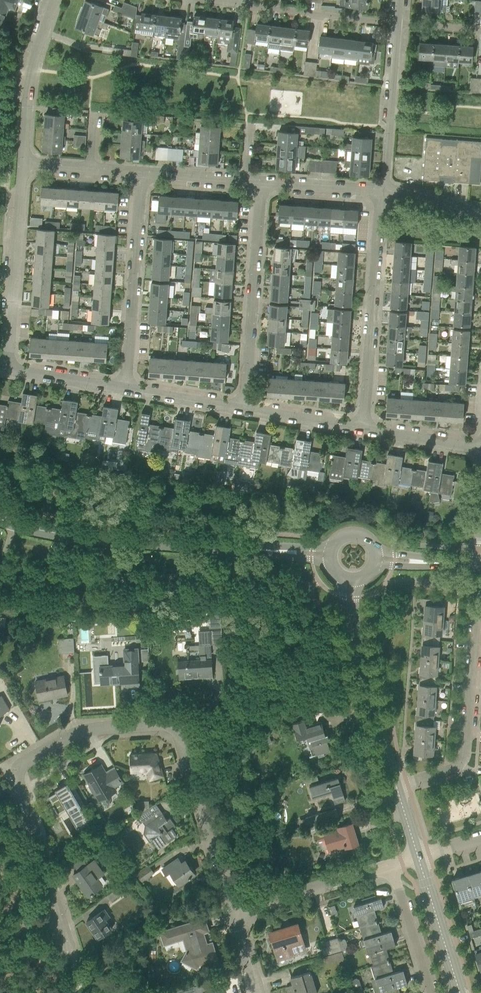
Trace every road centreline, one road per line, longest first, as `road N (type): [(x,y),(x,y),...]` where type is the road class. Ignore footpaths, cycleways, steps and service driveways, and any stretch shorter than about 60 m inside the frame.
road 1 (residential): [(72,965),(17,769),(100,728),(161,724),(177,731)]
road 2 (residential): [(127,389),(10,362),(22,163)]
road 3 (secondary): [(274,553),(57,537),(0,520)]
road 4 (residential): [(396,786),(461,762),(480,591)]
road 5 (residential): [(364,427),(383,189)]
road 6 (residential): [(245,407),(261,181)]
road 7 (residential): [(127,389),(141,173)]
road 8 (residential): [(234,913),(177,731)]
road 9 (residential): [(22,163),(31,69),(54,0)]
road 10 (residential): [(383,189),(395,24)]
road 11 (residential): [(234,913),(391,865)]
road 12 (residential): [(395,24),(238,3)]
road 13 (tertiary): [(459,992),(418,857)]
road 14 (tertiary): [(396,786),(356,653)]
road 15 (residential): [(430,992),(391,865)]
road 16 (residential): [(261,181),(383,189)]
road 17 (residential): [(364,427),(245,407)]

